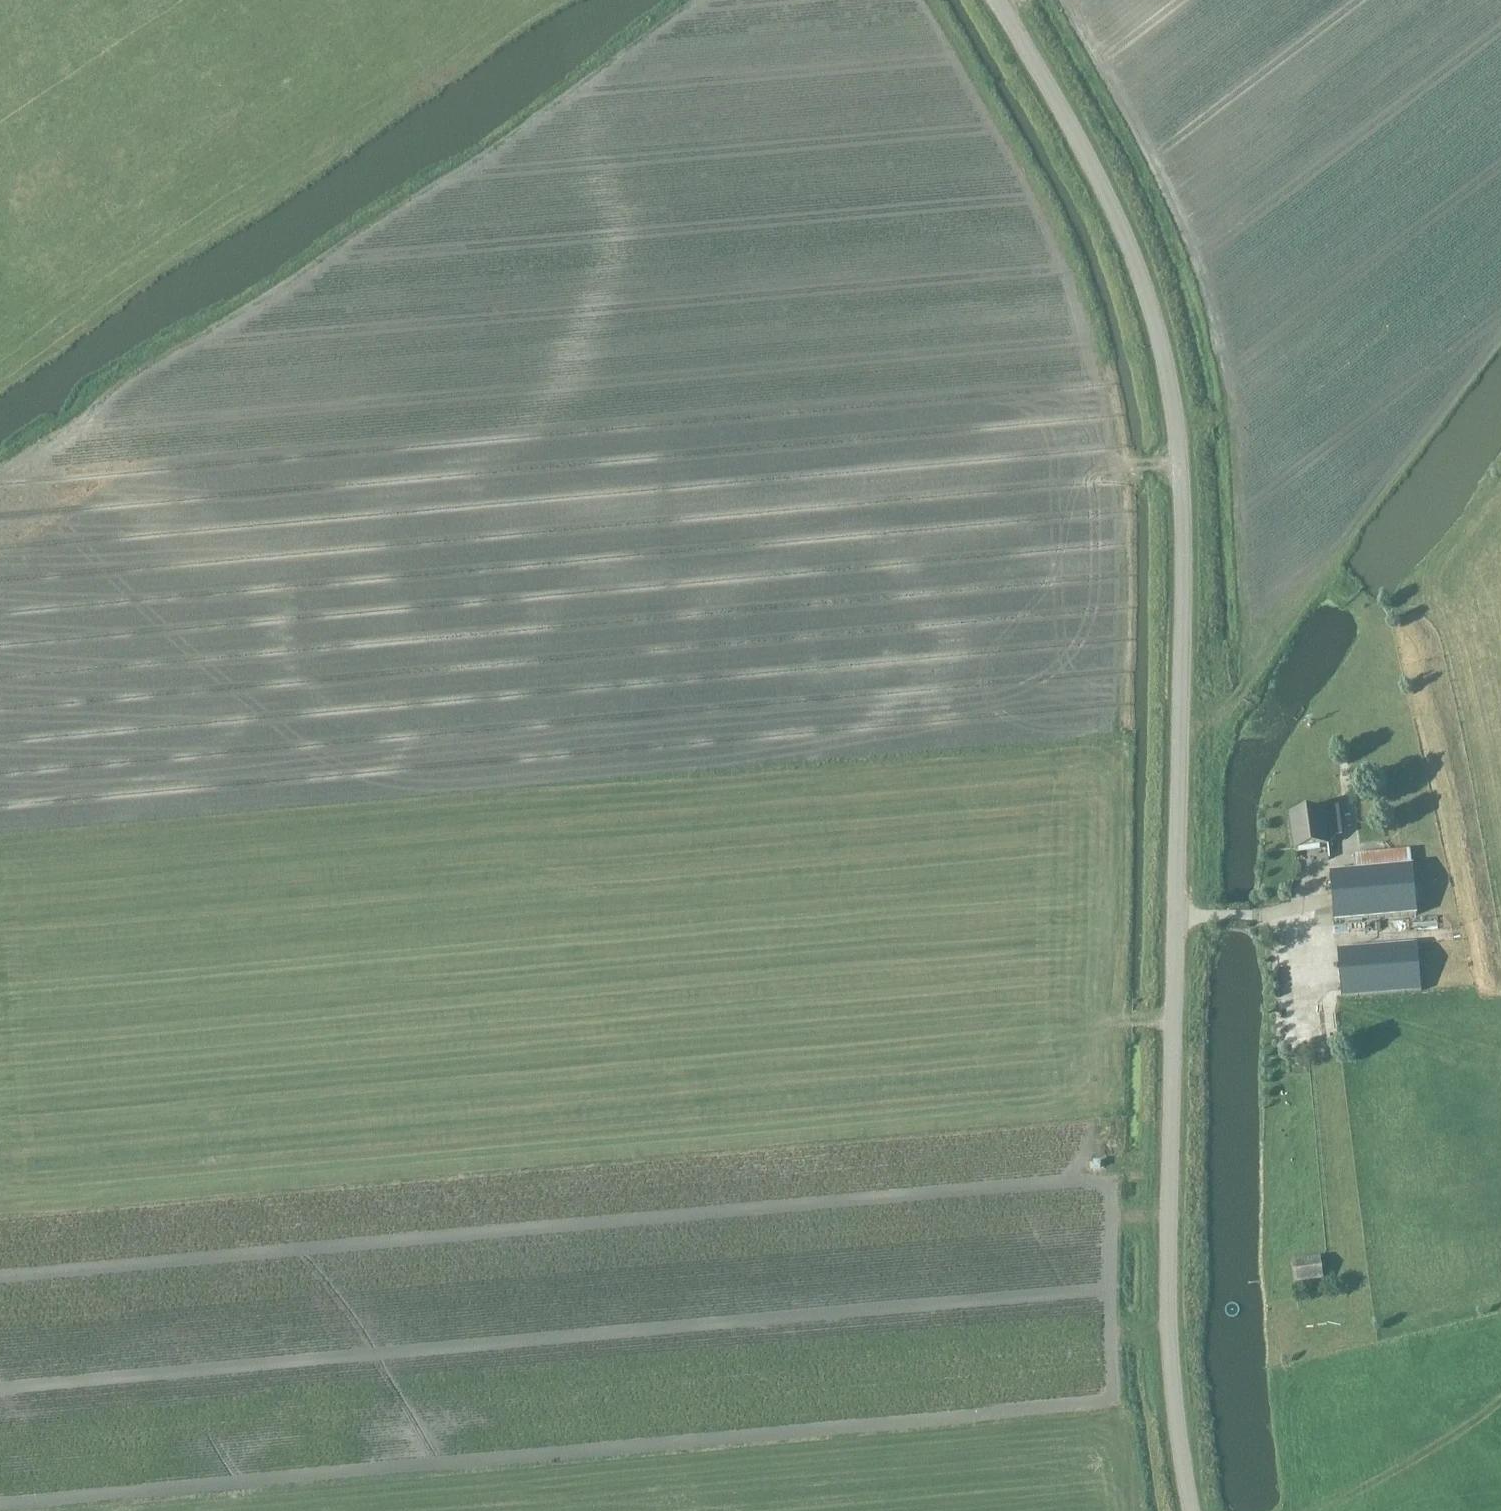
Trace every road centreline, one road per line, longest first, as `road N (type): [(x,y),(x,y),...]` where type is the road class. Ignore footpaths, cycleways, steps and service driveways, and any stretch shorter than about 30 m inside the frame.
road 1 (unclassified): [(1199,1510),(1172,1298),(1189,664),(1183,455),(1168,358),(1117,219),(998,0)]

